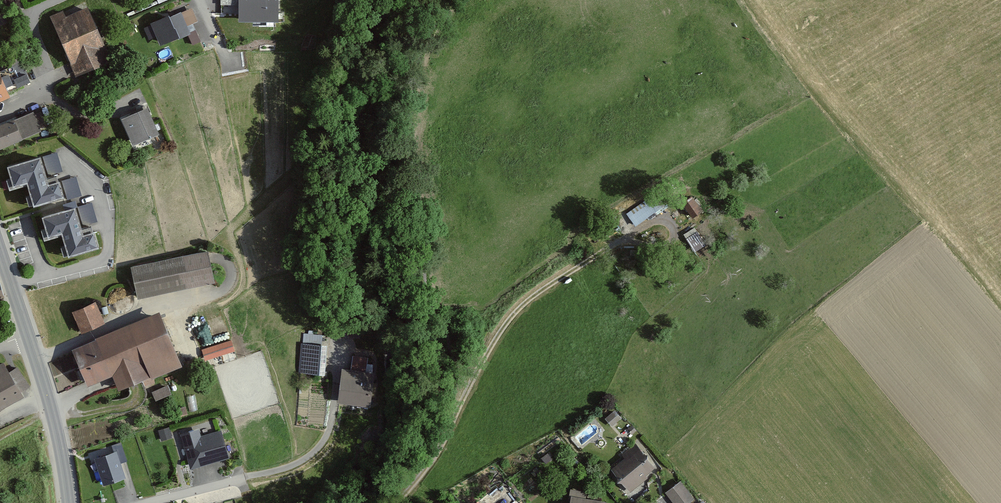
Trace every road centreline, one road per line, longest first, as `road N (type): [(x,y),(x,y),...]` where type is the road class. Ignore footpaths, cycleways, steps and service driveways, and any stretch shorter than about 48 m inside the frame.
road 1 (track): [(395,502),(421,478),(518,311),(650,223),(671,223),(676,237)]
road 2 (tertiary): [(0,246),(43,381),(68,502)]

